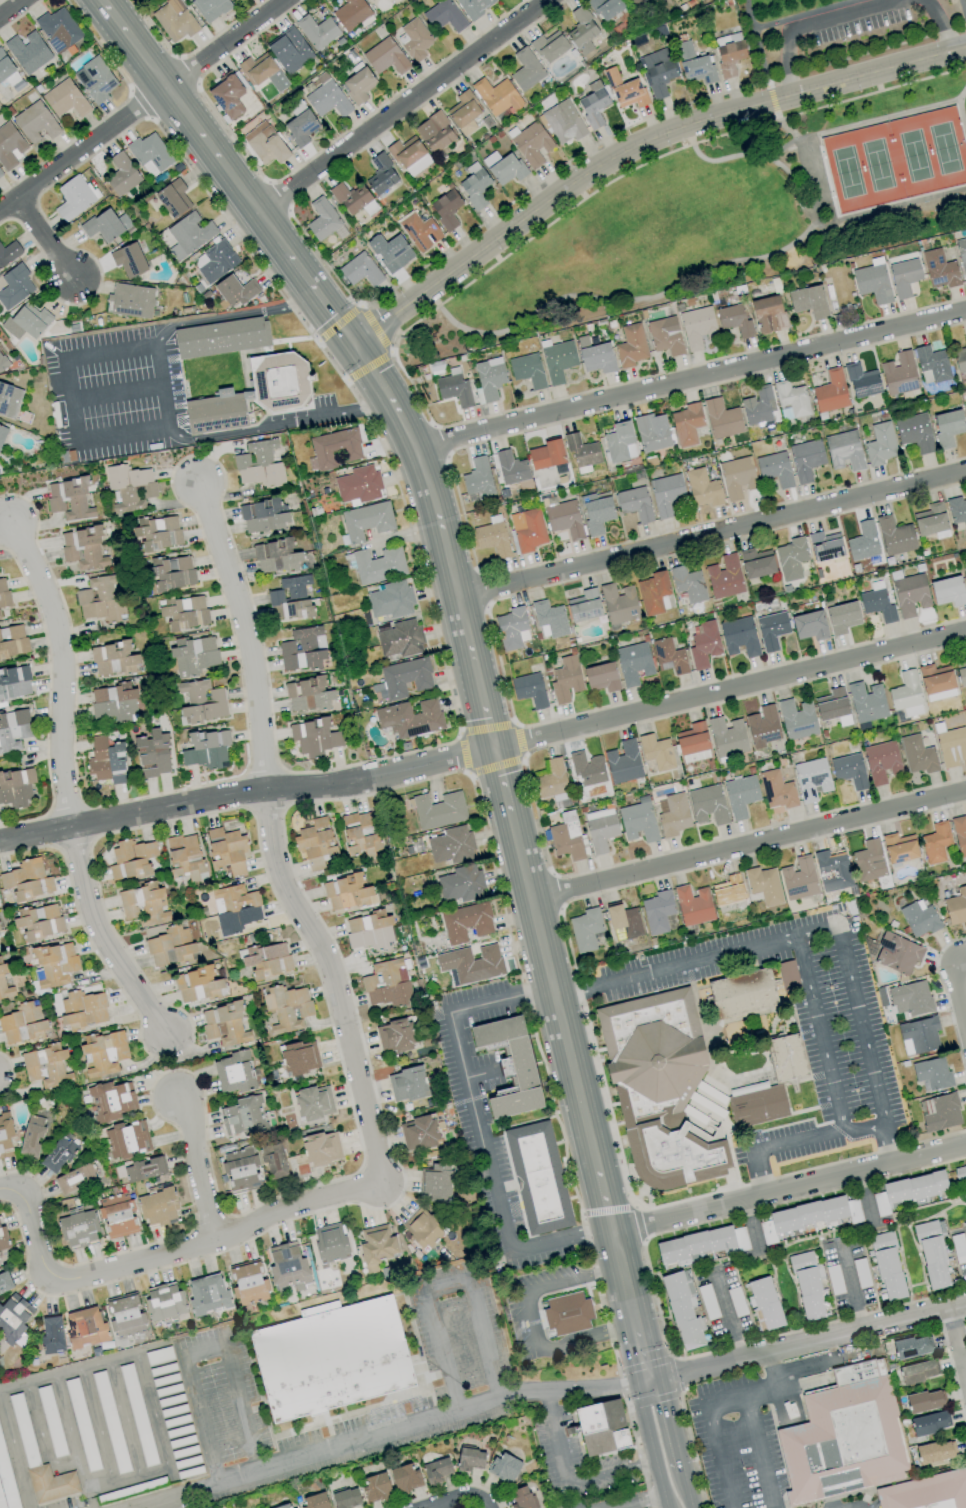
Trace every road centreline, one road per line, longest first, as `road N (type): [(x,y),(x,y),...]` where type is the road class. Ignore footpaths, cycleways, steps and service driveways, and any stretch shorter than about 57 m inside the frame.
road 1 (residential): [(965,630),(492,746),(353,788),(265,790),(0,842)]
road 2 (residential): [(965,1305),(625,1388),(515,1395),(148,1507)]
road 3 (residential): [(351,346),(585,173),(690,127),(965,50)]
road 4 (residential): [(408,448),(965,312)]
road 5 (residential): [(163,1034),(96,937),(66,830),(56,617),(11,526)]
road 6 (residential): [(458,597),(965,468)]
road 7 (residential): [(0,1193),(21,1188),(38,1270),(65,1282),(383,1182)]
road 8 (residential): [(531,896),(965,789)]
road 9 (residential): [(265,790),(278,876),(325,962),(383,1182)]
road 10 (secondary): [(103,0),(323,303)]
road 11 (secondary): [(511,814),(596,1172)]
road 12 (residential): [(612,1237),(965,1146)]
road 13 (residential): [(259,214),(548,0)]
road 14 (residential): [(0,208),(288,0)]
road 15 (residential): [(265,790),(246,639),(197,486)]
road 16 (secondary): [(408,448),(480,689)]
road 17 (residential): [(214,1241),(177,1099)]
road 18 (secondary): [(647,1383),(642,1410),(665,1502)]

